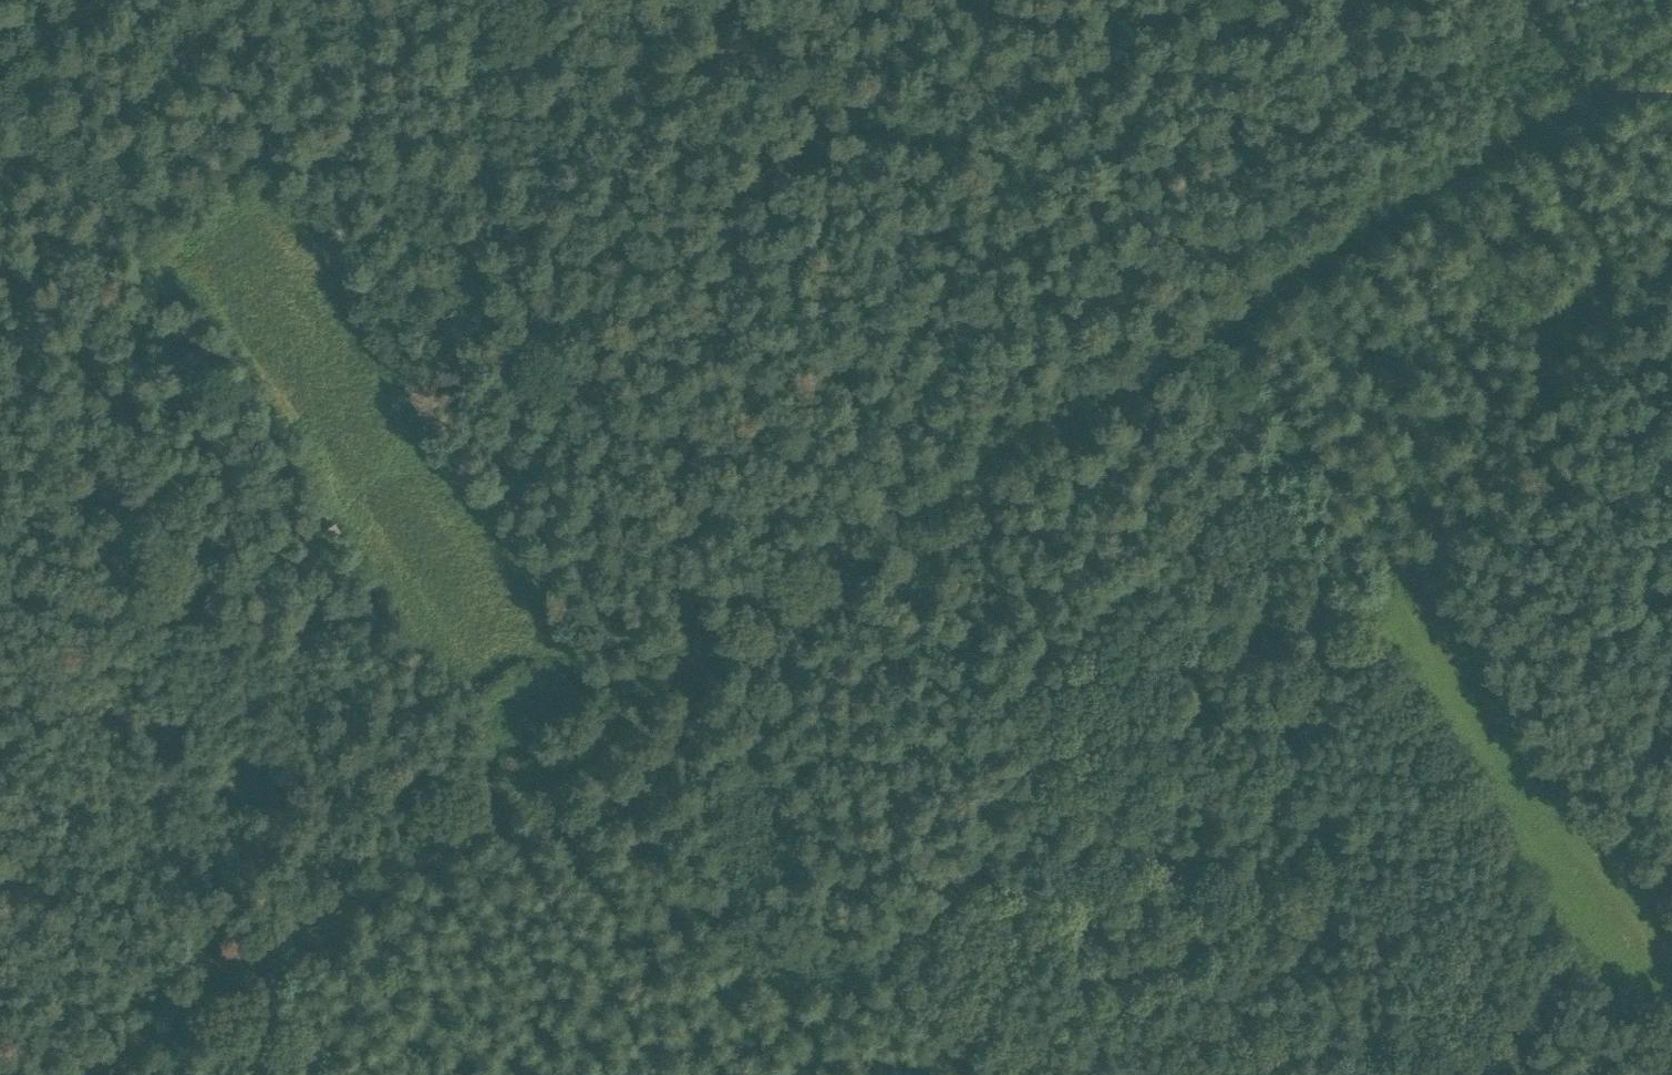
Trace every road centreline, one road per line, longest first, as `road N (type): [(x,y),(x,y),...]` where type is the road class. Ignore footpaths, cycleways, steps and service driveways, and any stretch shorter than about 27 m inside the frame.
road 1 (track): [(1671,36),(89,1074)]

